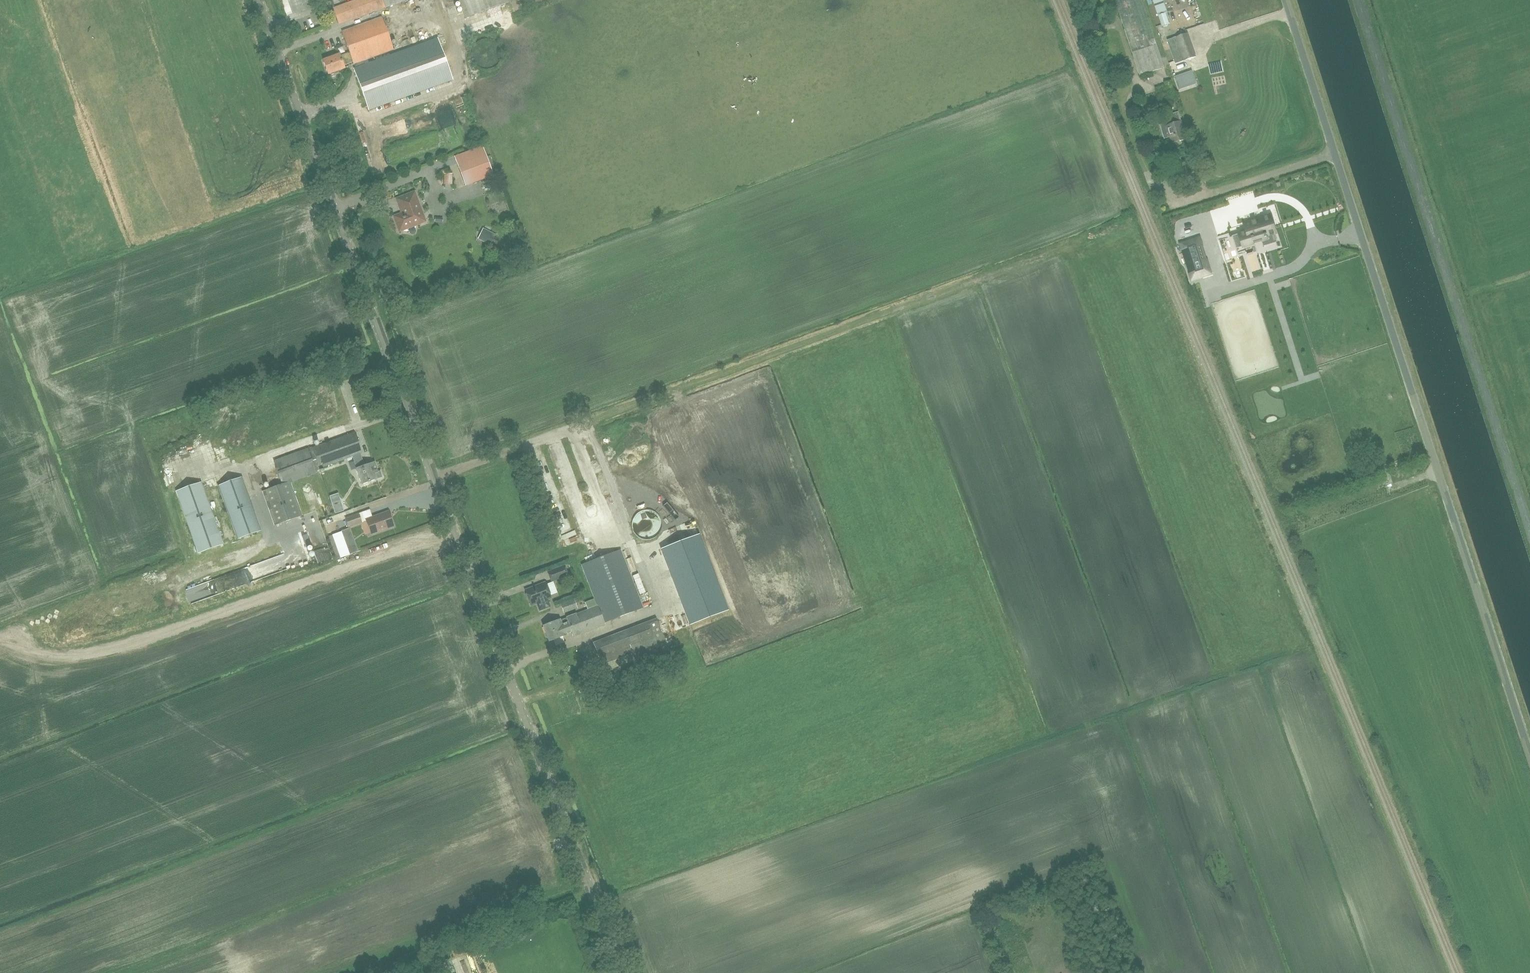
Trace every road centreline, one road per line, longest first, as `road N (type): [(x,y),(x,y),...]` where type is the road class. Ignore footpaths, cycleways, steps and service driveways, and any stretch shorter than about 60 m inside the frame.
road 1 (unclassified): [(622,972),(255,0)]
road 2 (unclassified): [(1529,757),(1286,0)]
road 3 (track): [(1529,534),(1359,0)]

